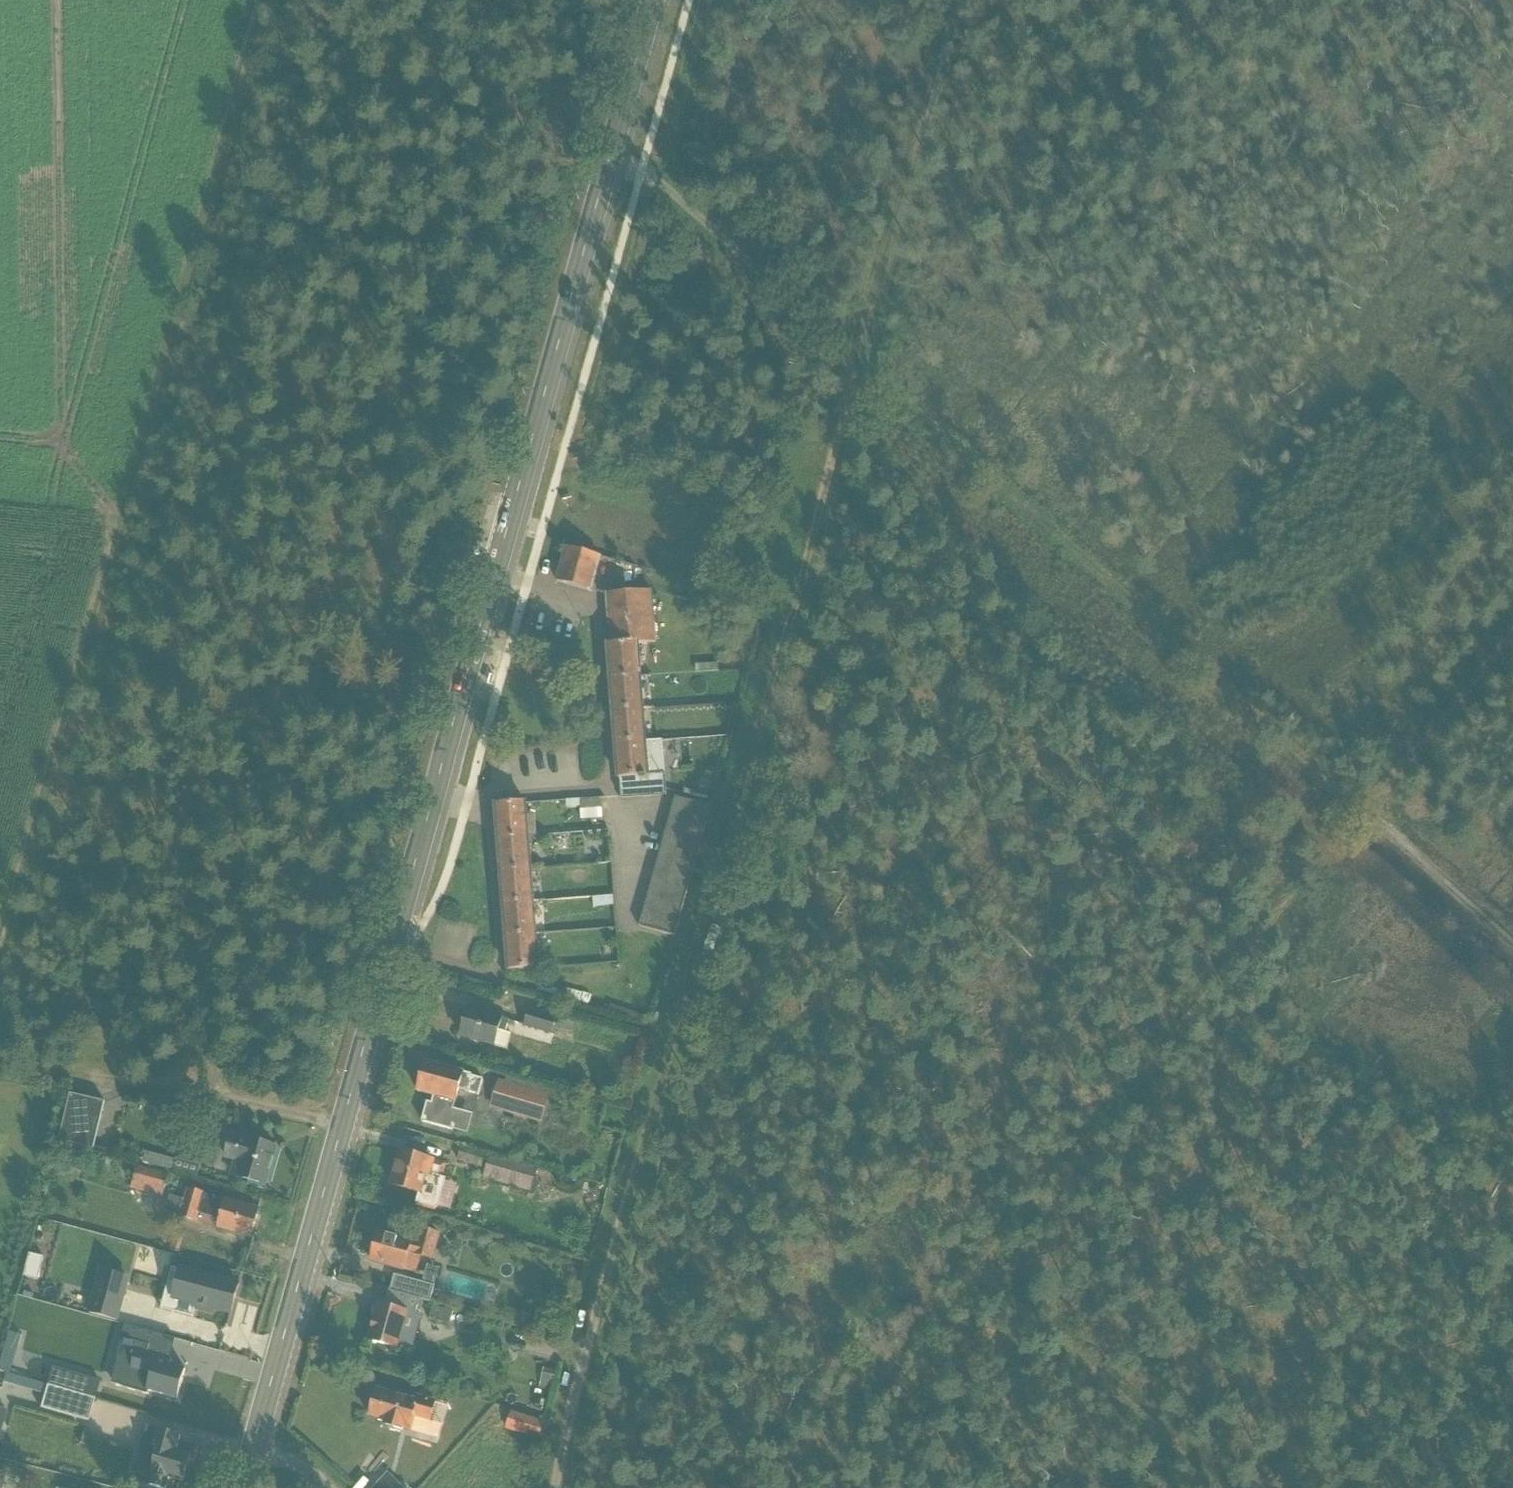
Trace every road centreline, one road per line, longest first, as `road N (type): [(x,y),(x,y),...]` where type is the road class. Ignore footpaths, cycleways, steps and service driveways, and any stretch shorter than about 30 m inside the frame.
road 1 (primary): [(253,1445),(654,0)]
road 2 (track): [(860,366),(550,1487)]
road 3 (track): [(1512,635),(797,1487)]
road 4 (track): [(242,93),(0,945)]
road 5 (track): [(860,366),(1512,954)]
road 6 (track): [(950,0),(860,366)]
road 7 (track): [(0,1064),(343,1121)]
road 8 (track): [(860,366),(642,173),(607,170)]
road 9 (track): [(1210,1487),(978,1281)]
road 10 (track): [(79,675),(350,712)]
road 11 (track): [(194,264),(424,321)]

